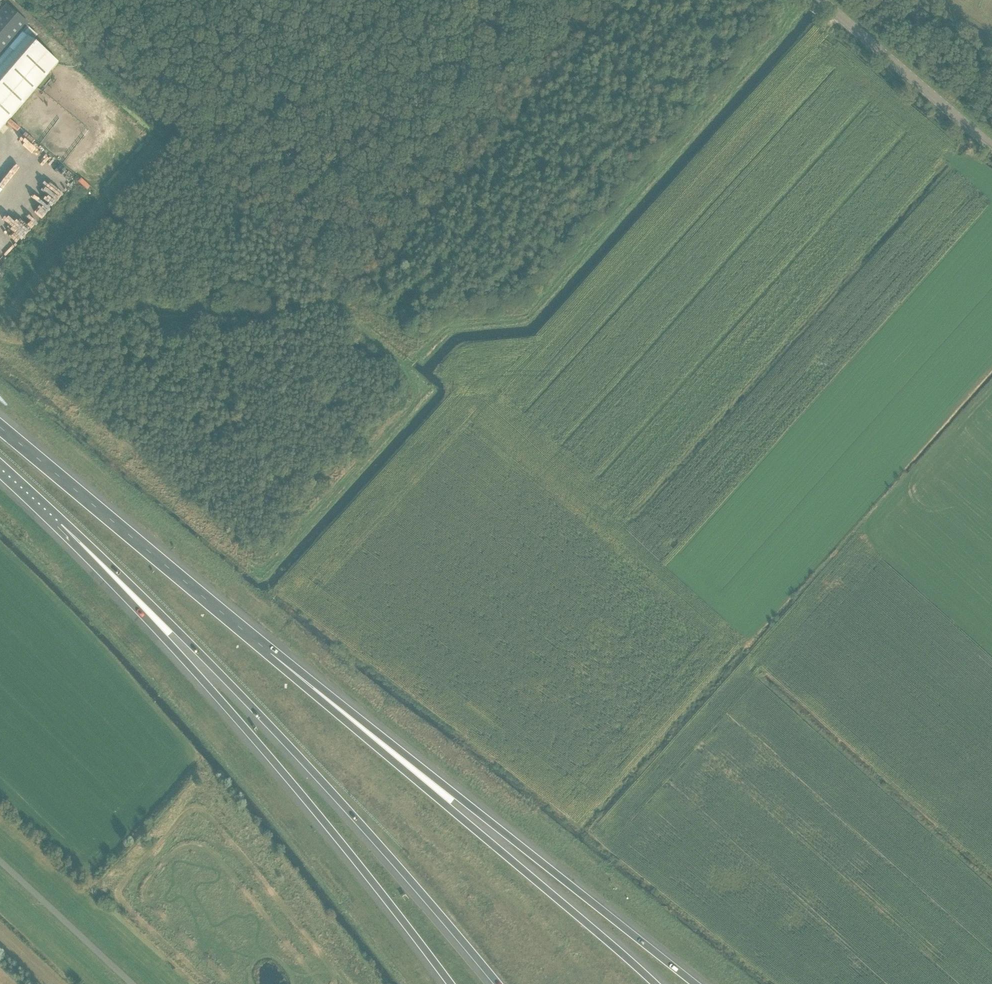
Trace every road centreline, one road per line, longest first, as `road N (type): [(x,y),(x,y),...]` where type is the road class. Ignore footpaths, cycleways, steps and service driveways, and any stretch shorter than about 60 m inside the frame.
road 1 (motorway): [(61,524),(239,692),(495,983)]
road 2 (motorway): [(61,524),(314,809),(449,983)]
road 3 (motorway): [(695,983),(270,654)]
road 4 (motorway): [(655,983),(270,654)]
road 5 (motorway): [(270,654),(0,427)]
road 6 (tertiary): [(991,146),(822,0)]

